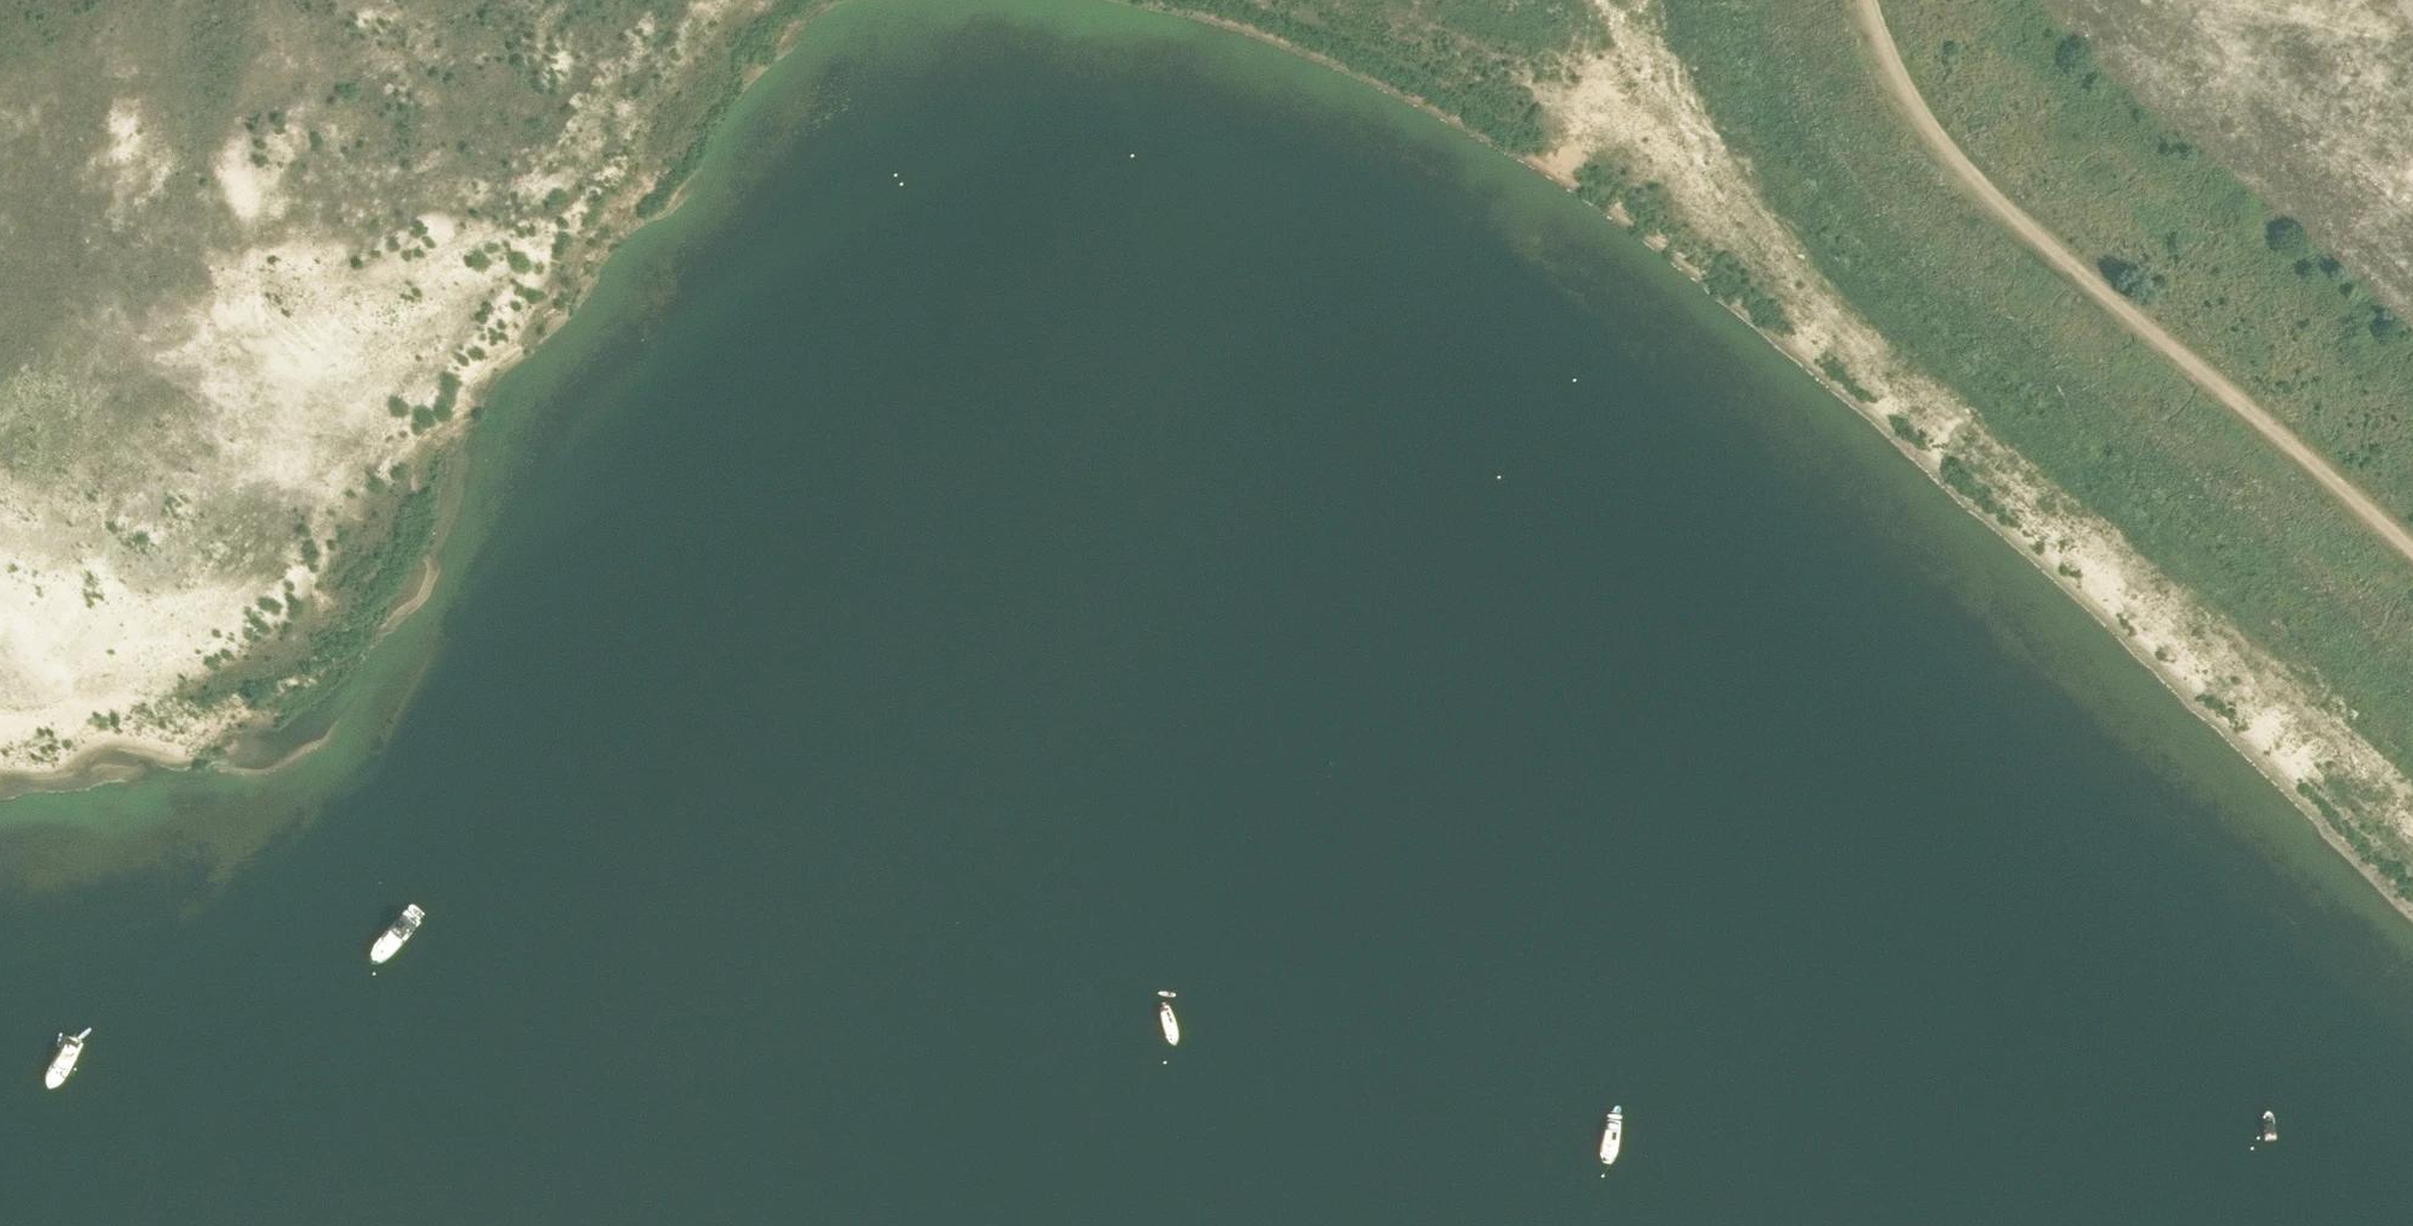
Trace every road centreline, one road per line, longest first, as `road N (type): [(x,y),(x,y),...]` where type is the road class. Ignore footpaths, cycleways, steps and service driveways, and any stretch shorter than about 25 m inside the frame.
road 1 (track): [(1863,0),(1873,38),(1930,142),(2018,231),(2206,374),(2412,552)]

